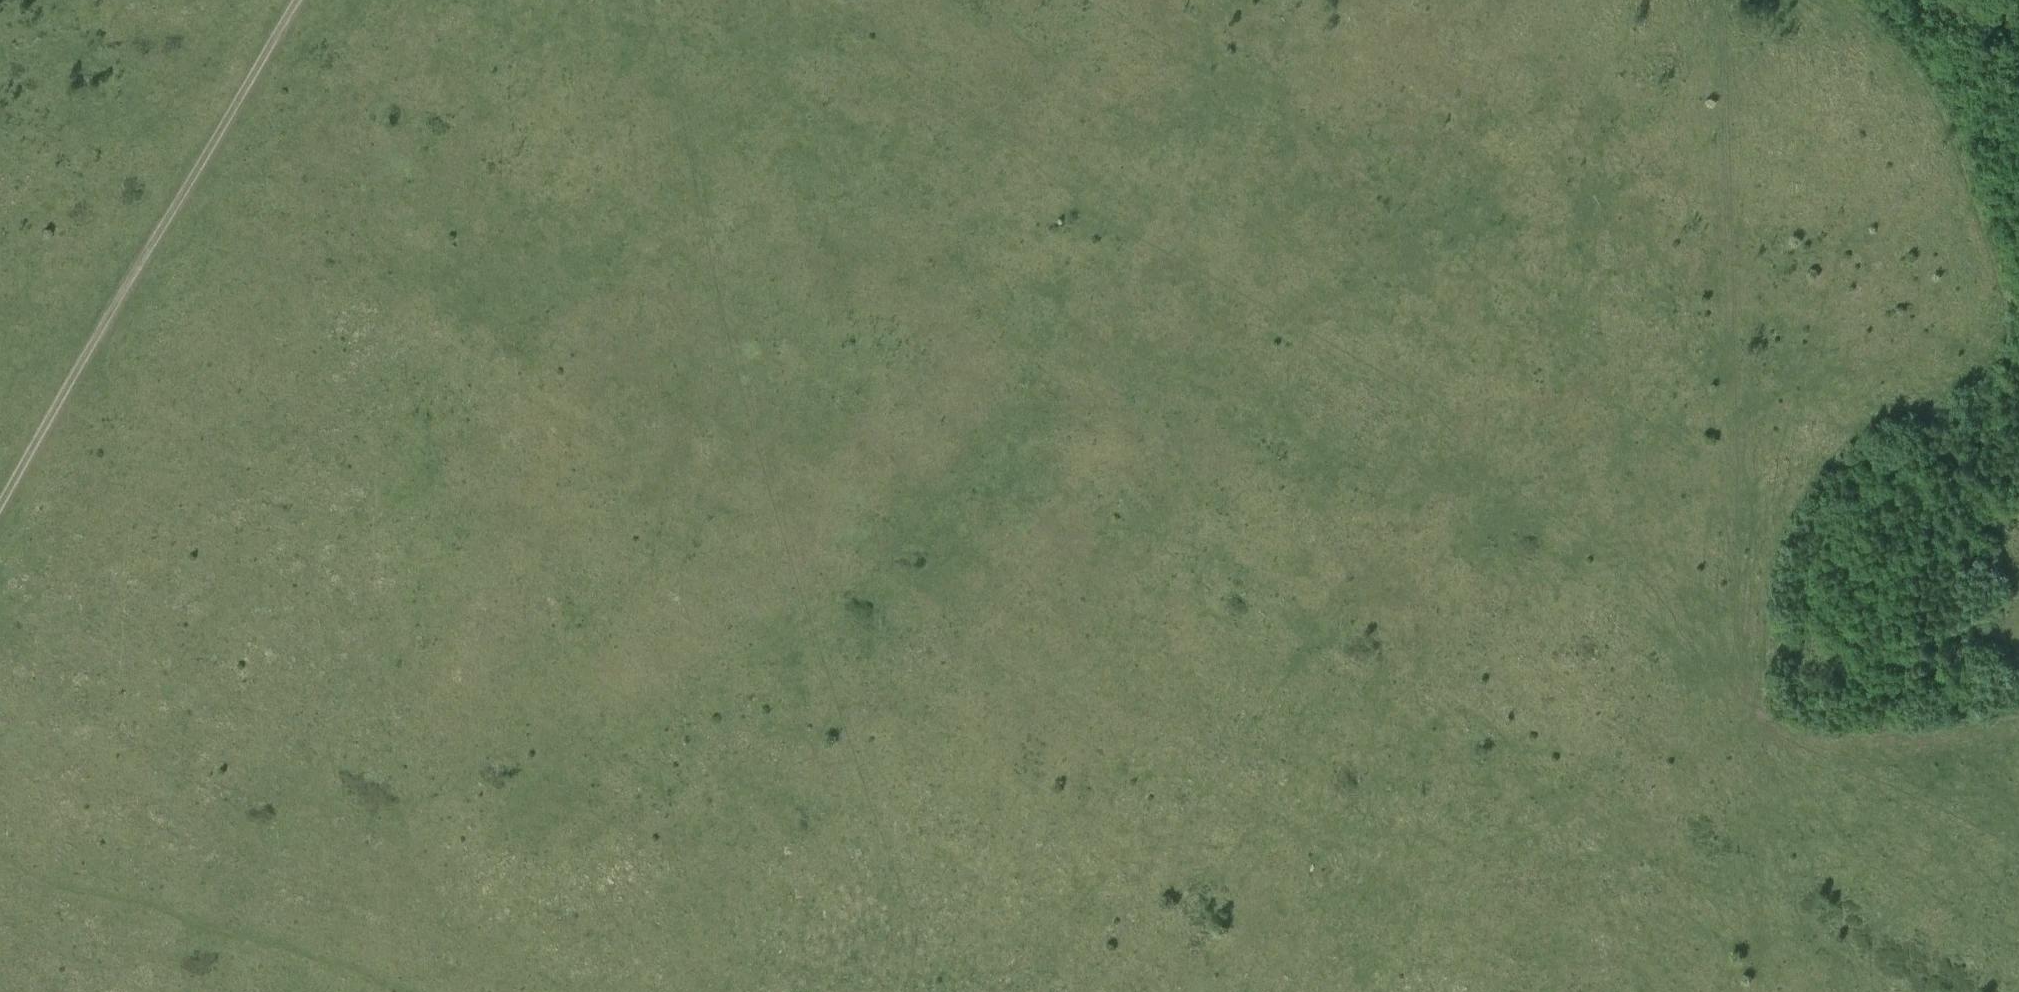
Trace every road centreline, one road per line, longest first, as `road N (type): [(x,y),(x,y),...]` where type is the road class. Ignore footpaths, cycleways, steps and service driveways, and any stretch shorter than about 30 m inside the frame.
road 1 (track): [(297,0),(0,504)]

